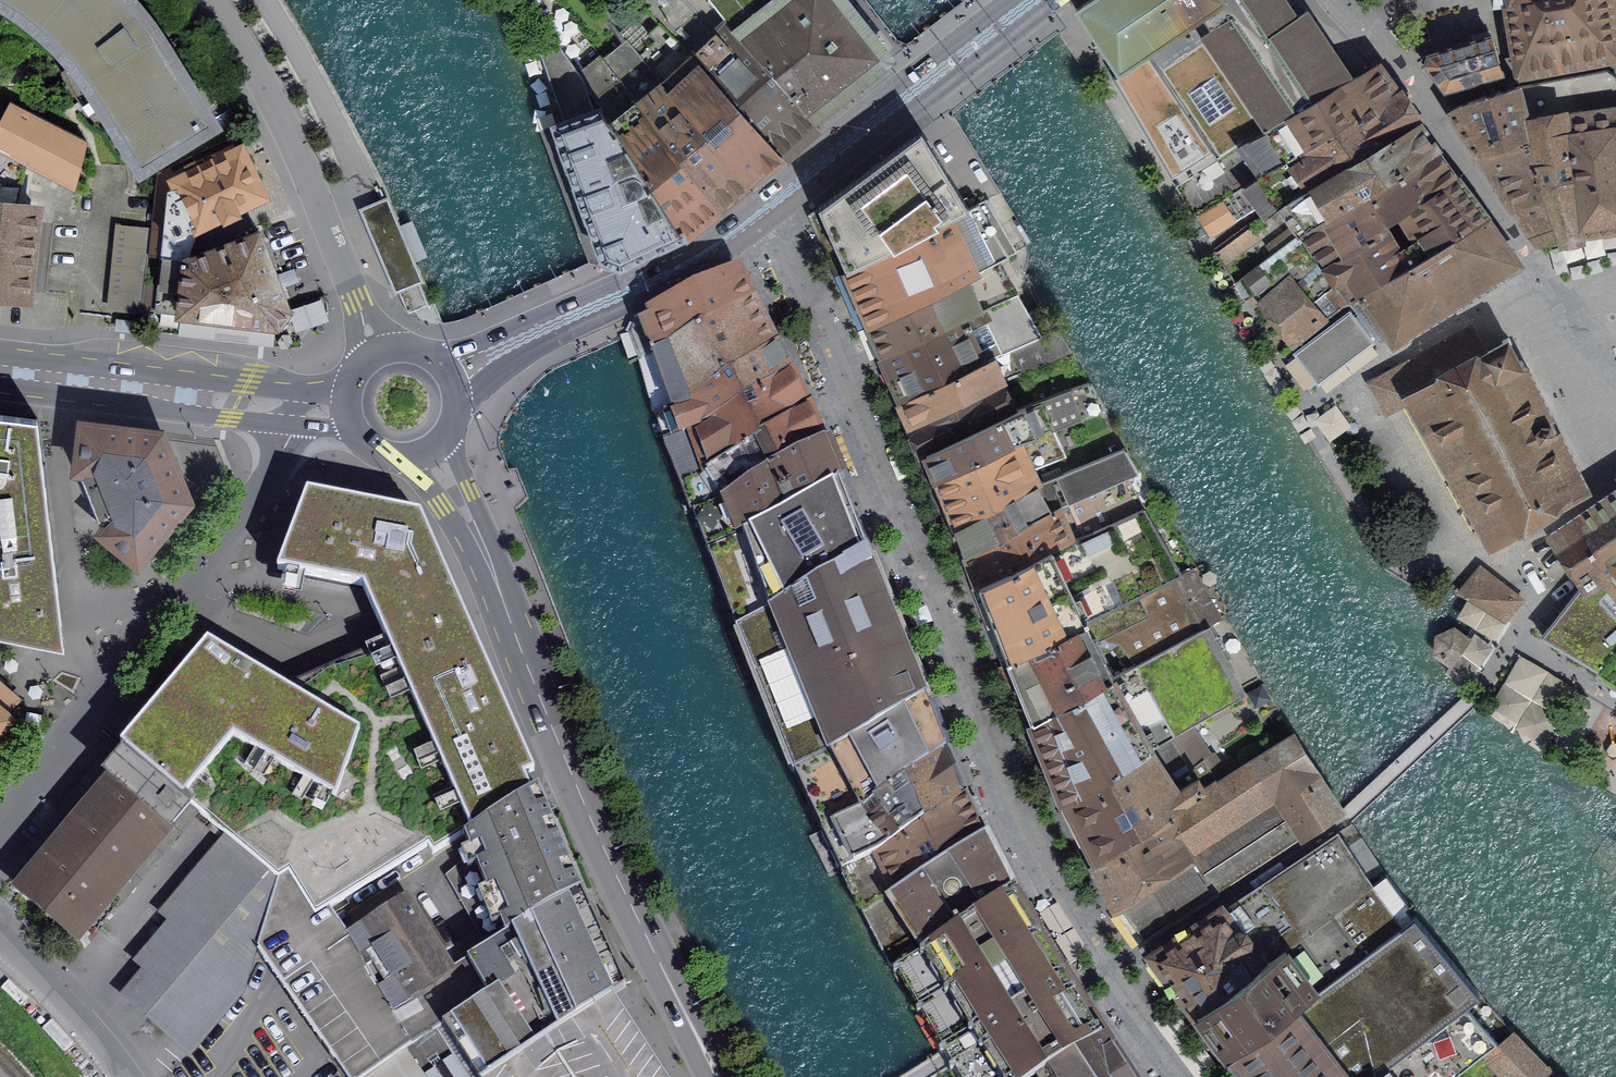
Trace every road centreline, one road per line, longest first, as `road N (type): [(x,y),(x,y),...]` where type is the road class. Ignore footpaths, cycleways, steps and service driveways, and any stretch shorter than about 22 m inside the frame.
road 1 (primary): [(483,551),(591,819),(719,1076)]
road 2 (primary): [(1034,0),(718,245),(562,321)]
road 3 (residential): [(294,426),(265,485),(0,818)]
road 4 (residential): [(1386,56),(1557,288),(1615,387)]
road 5 (residential): [(377,351),(281,114),(210,0)]
road 6 (residential): [(0,936),(125,1076)]
road 7 (secondary): [(159,389),(0,371)]
road 8 (secondary): [(306,388),(159,389)]
road 9 (primary): [(456,416),(562,321)]
road 10 (secondary): [(159,389),(228,419),(294,426)]
road 11 (primary): [(562,321),(428,351)]
road 12 (primary): [(483,551),(452,425)]
road 13 (primary): [(400,456),(483,551)]

